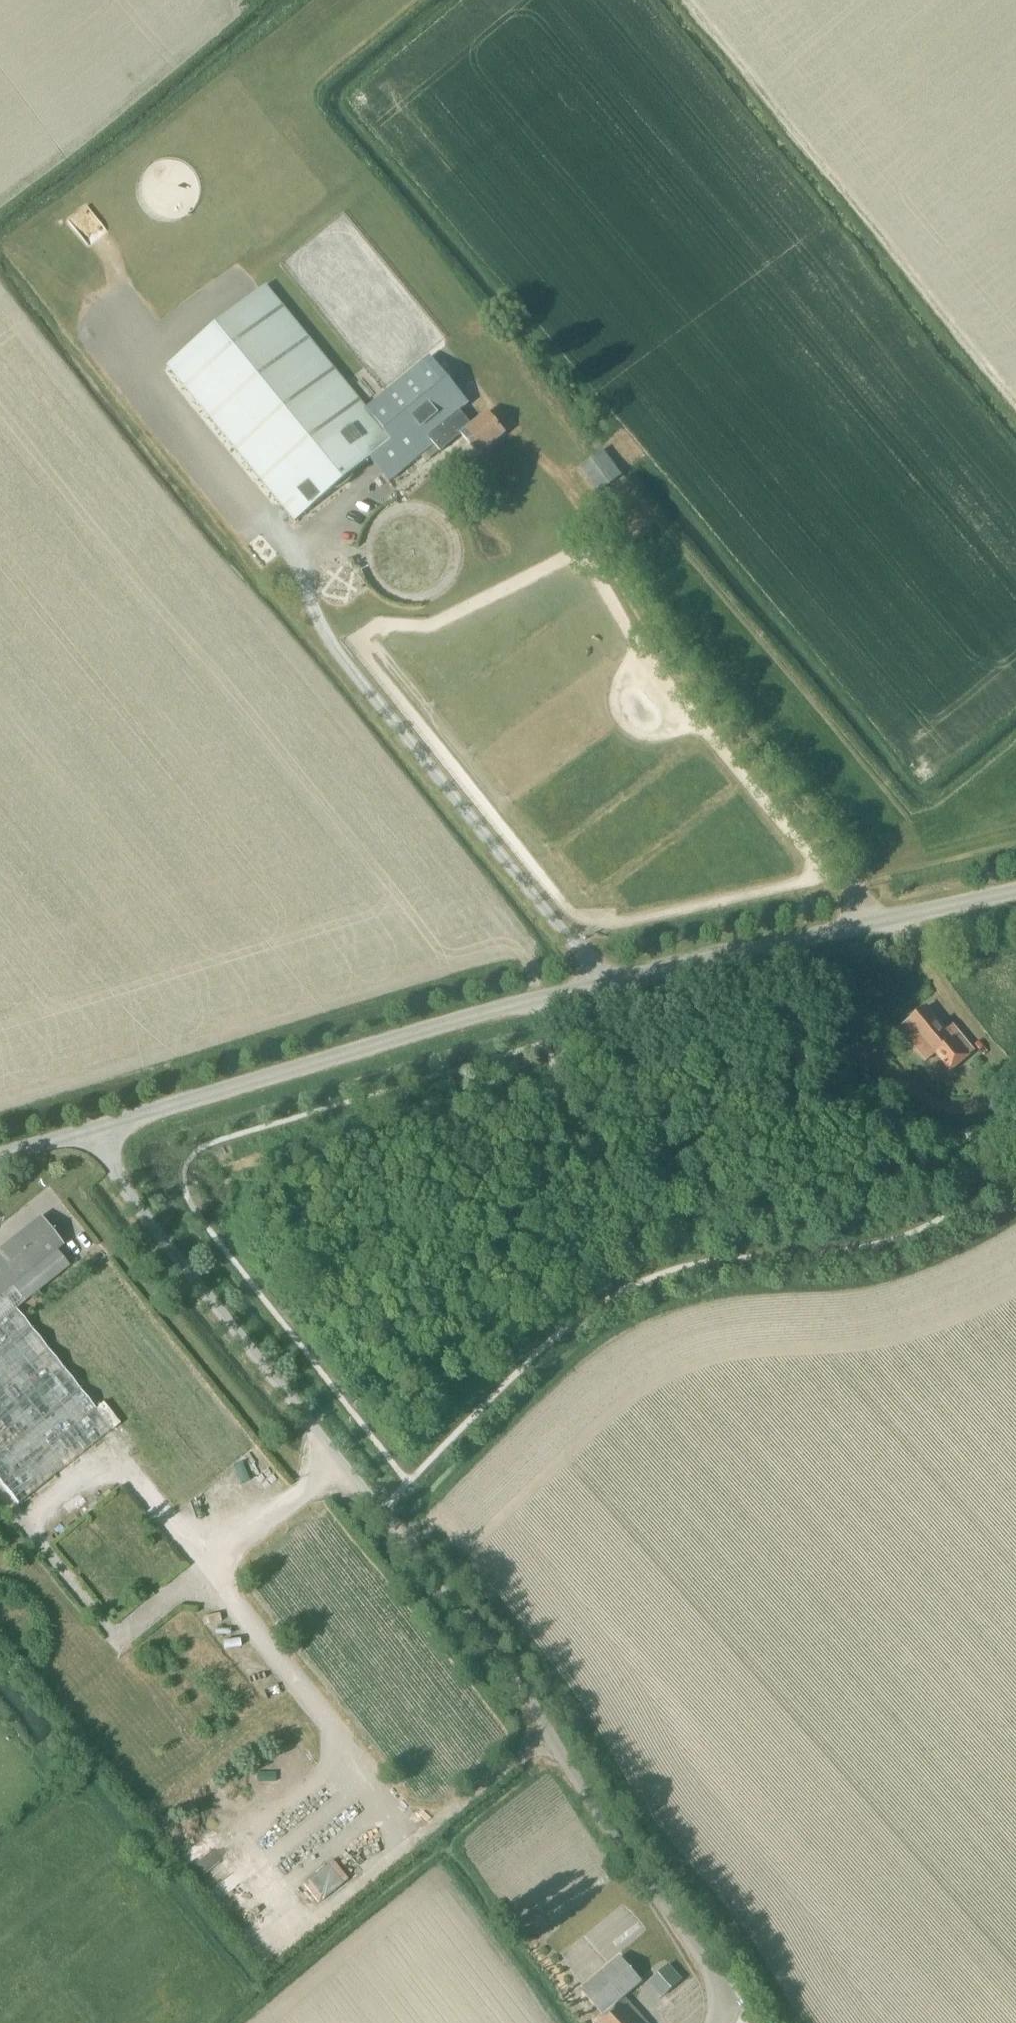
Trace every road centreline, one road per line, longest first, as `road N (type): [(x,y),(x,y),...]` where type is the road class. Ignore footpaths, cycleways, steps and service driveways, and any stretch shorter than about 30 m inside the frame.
road 1 (unclassified): [(712,2022),(718,1999),(695,1949),(581,1787),(521,1683),(113,1172),(97,1127)]
road 2 (unclassified): [(97,1127),(577,989)]
road 3 (unclassified): [(577,989),(596,1009),(838,1045),(947,1106),(975,1106),(1015,1083)]
road 4 (unclassified): [(577,989),(1015,891)]

